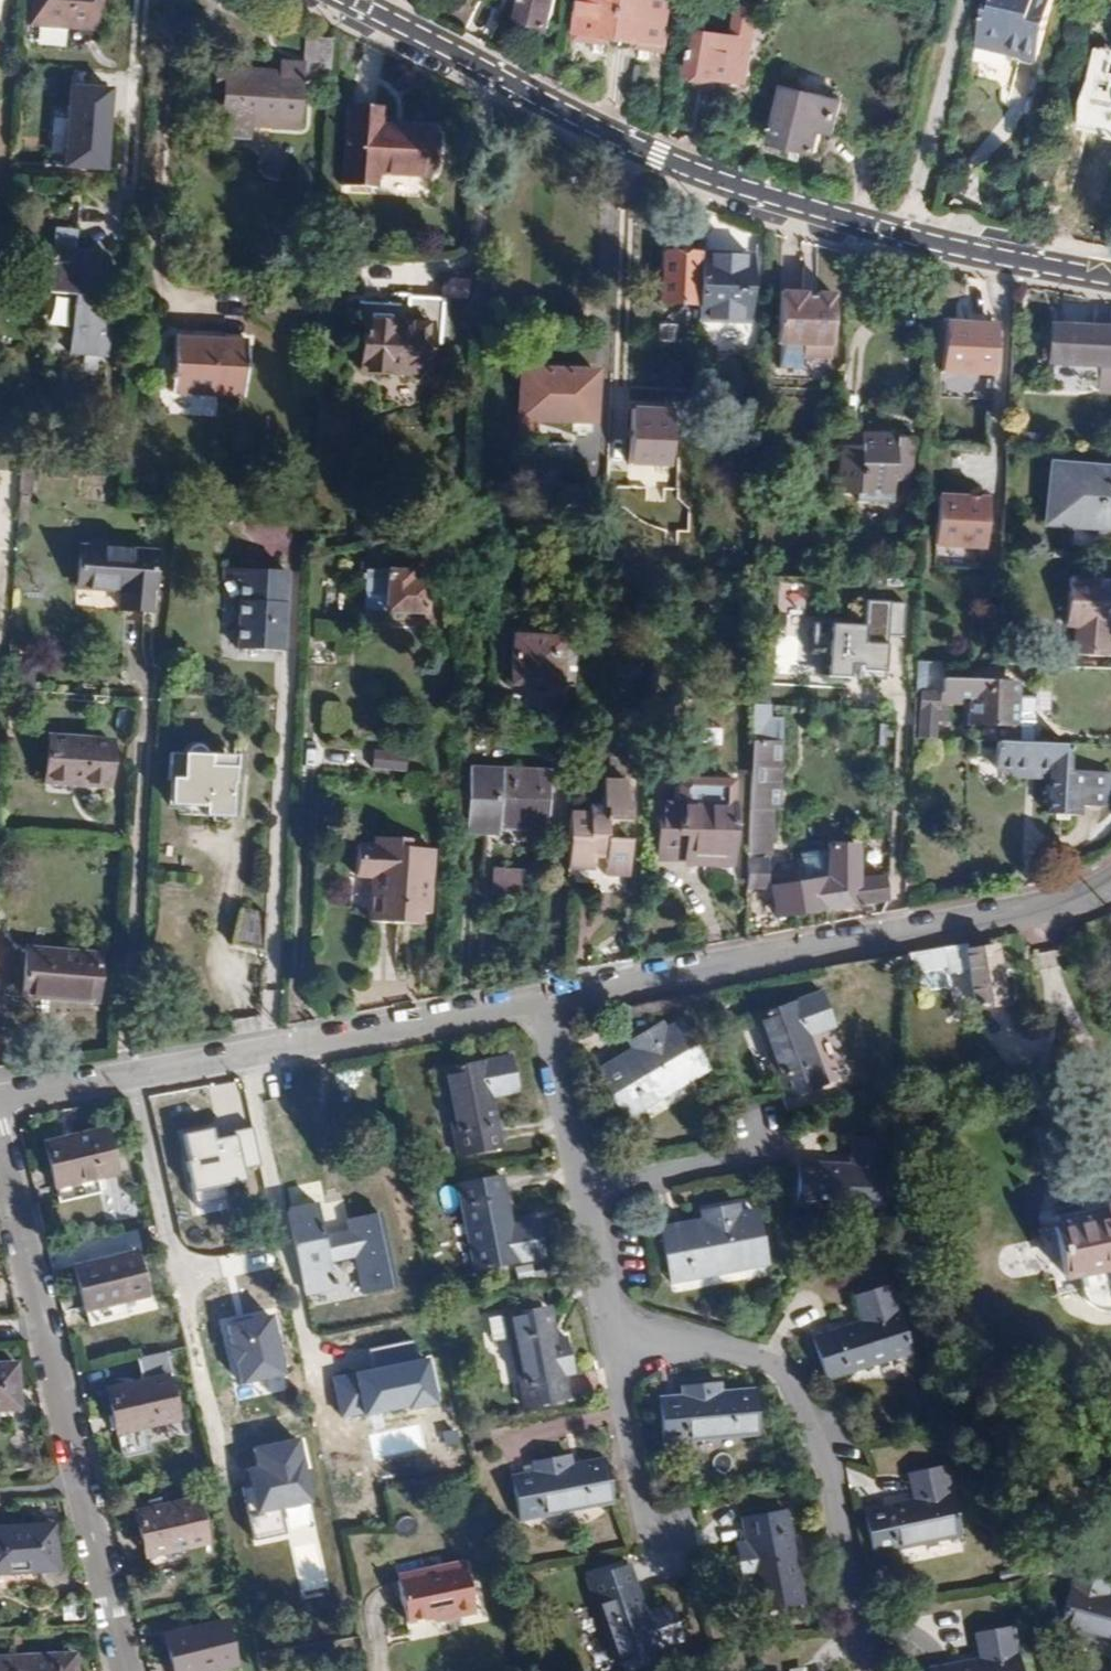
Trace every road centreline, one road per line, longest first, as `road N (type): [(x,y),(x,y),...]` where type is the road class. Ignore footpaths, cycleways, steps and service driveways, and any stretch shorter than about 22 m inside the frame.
road 1 (tertiary): [(339,0),(735,188),(947,246),(1110,277)]
road 2 (residential): [(542,997),(1072,901),(1110,879)]
road 3 (residential): [(0,1096),(542,997)]
road 4 (residential): [(0,1140),(124,1670)]
road 5 (residential): [(612,1331),(781,1364),(829,1467),(867,1670)]
road 6 (residential): [(612,1331),(653,1542)]
road 7 (residential): [(542,997),(583,1189)]
road 8 (residential): [(583,1189),(767,1149)]
road 9 (residential): [(583,1189),(612,1331)]

